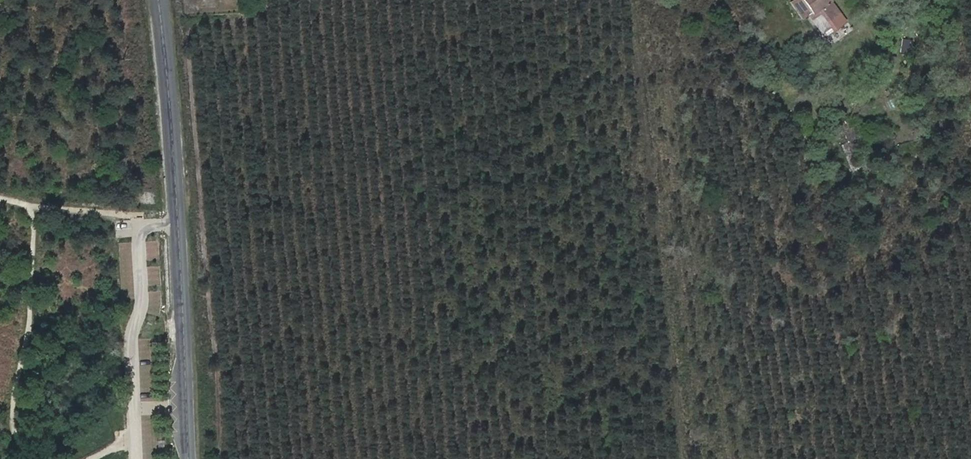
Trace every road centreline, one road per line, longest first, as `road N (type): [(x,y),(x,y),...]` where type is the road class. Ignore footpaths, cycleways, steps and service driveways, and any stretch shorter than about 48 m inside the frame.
road 1 (tertiary): [(158,0),(188,458)]
road 2 (unknown): [(182,324),(141,326),(146,458)]

